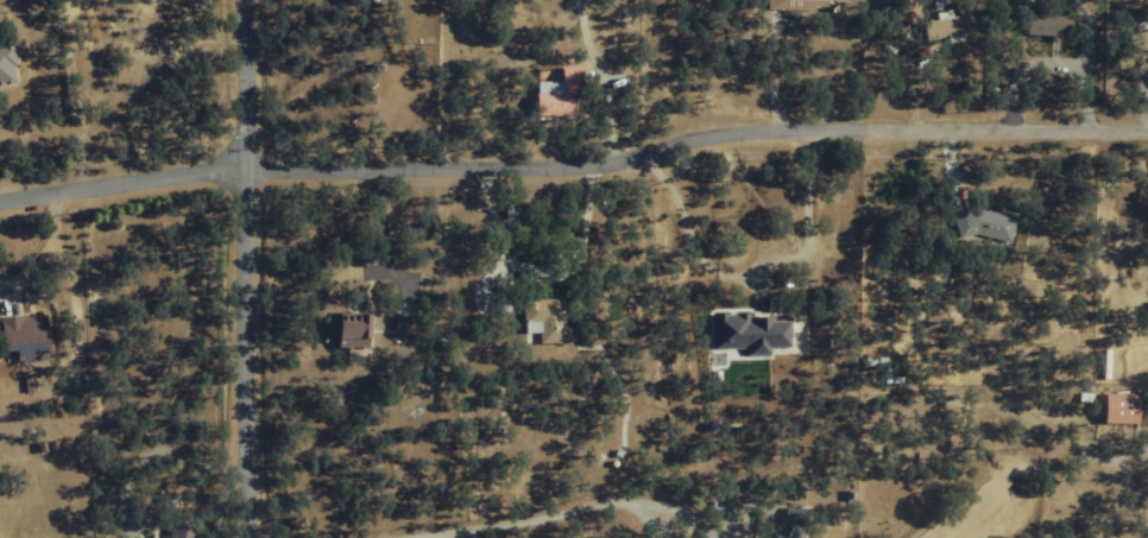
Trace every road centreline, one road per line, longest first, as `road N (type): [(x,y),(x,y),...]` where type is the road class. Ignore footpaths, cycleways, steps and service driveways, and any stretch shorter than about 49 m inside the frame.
road 1 (residential): [(0,193),(179,165),(574,162),(685,133),(762,125),(1147,122)]
road 2 (residential): [(242,0),(234,392),(242,537)]
road 3 (residential): [(360,537),(580,504),(682,506)]

